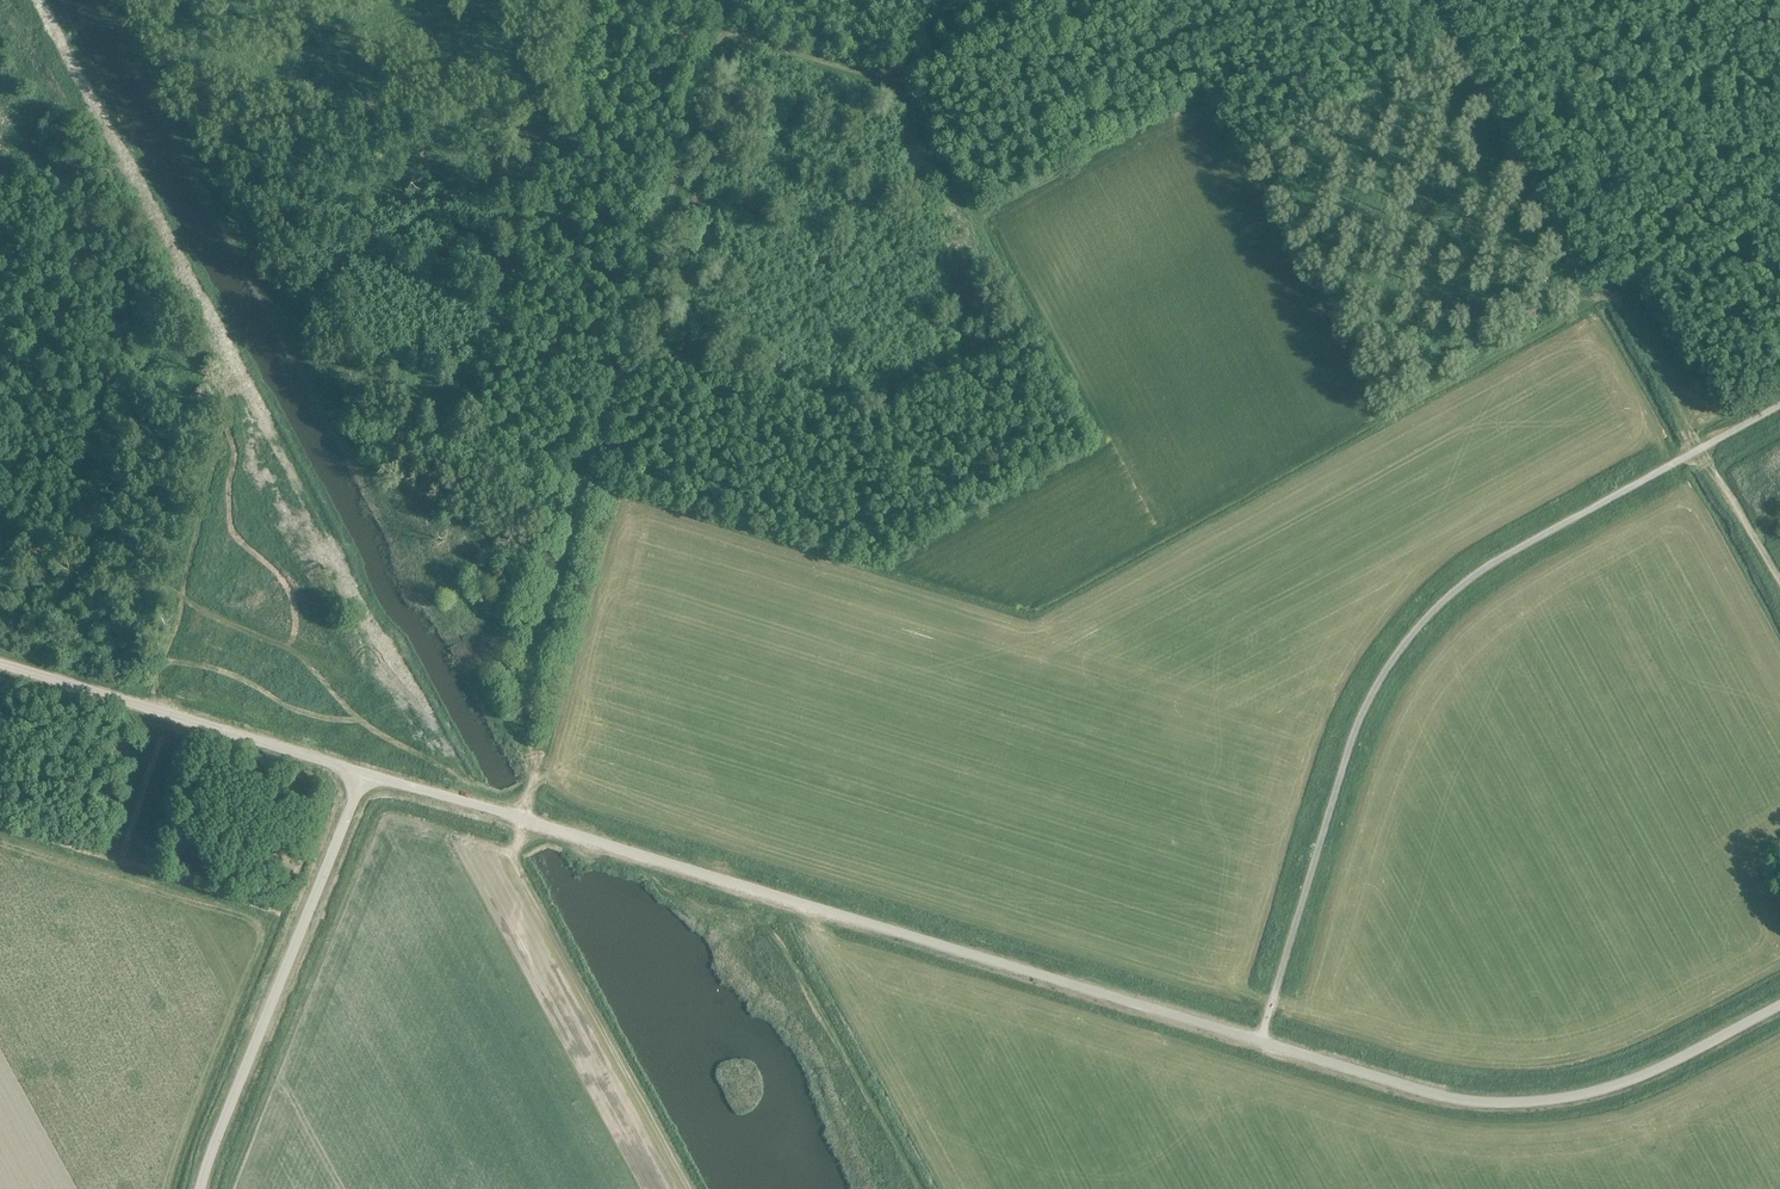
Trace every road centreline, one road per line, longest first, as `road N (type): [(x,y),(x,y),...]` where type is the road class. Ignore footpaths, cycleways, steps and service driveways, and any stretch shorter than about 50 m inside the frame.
road 1 (unclassified): [(1779,1005),(1623,1083),(1549,1100),(1473,1101),(363,772)]
road 2 (unclassified): [(199,1188),(363,772)]
road 3 (unclassified): [(363,772),(0,665)]

